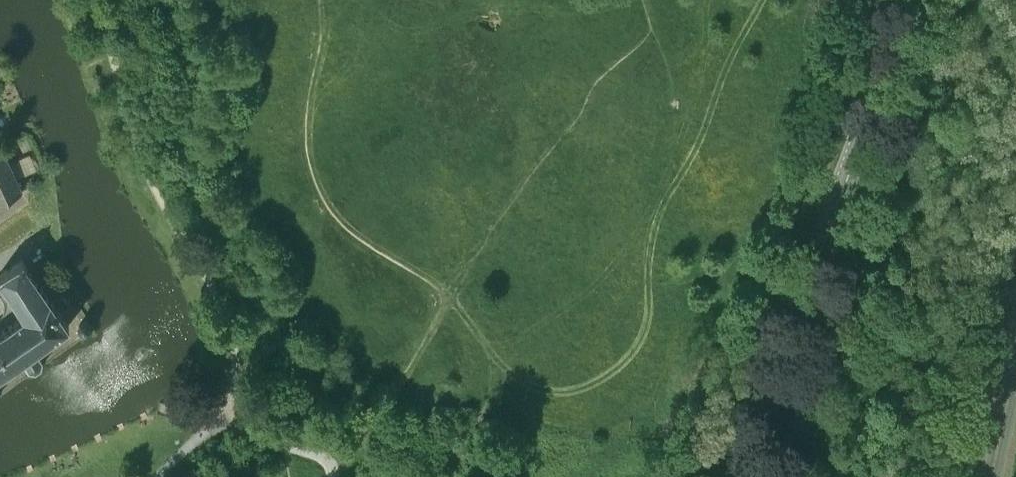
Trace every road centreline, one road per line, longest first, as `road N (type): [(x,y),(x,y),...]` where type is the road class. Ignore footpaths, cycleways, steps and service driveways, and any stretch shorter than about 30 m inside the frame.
road 1 (tertiary): [(741,476),(910,0)]

